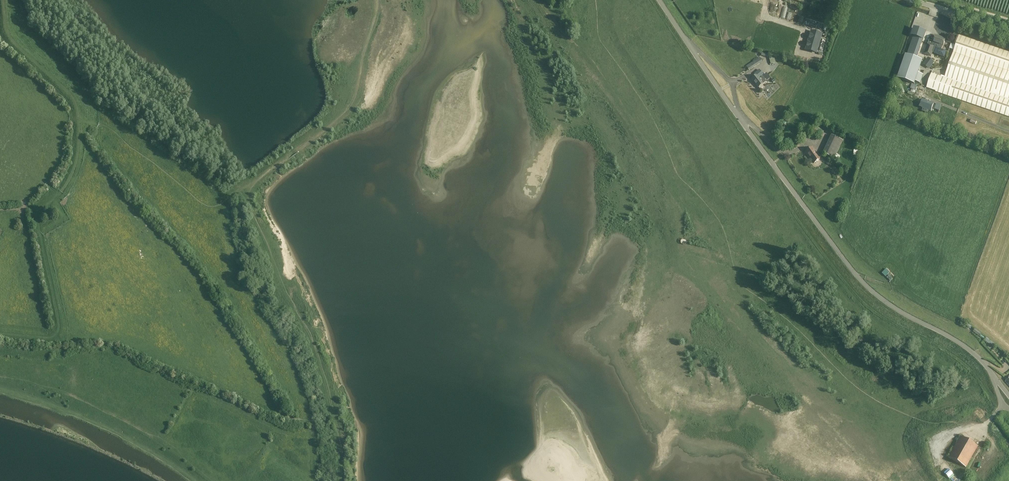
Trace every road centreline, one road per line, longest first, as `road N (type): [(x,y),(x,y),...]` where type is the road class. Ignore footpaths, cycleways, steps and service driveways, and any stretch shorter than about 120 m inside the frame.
road 1 (tertiary): [(1008,396),(963,344),(866,286),(659,0)]

